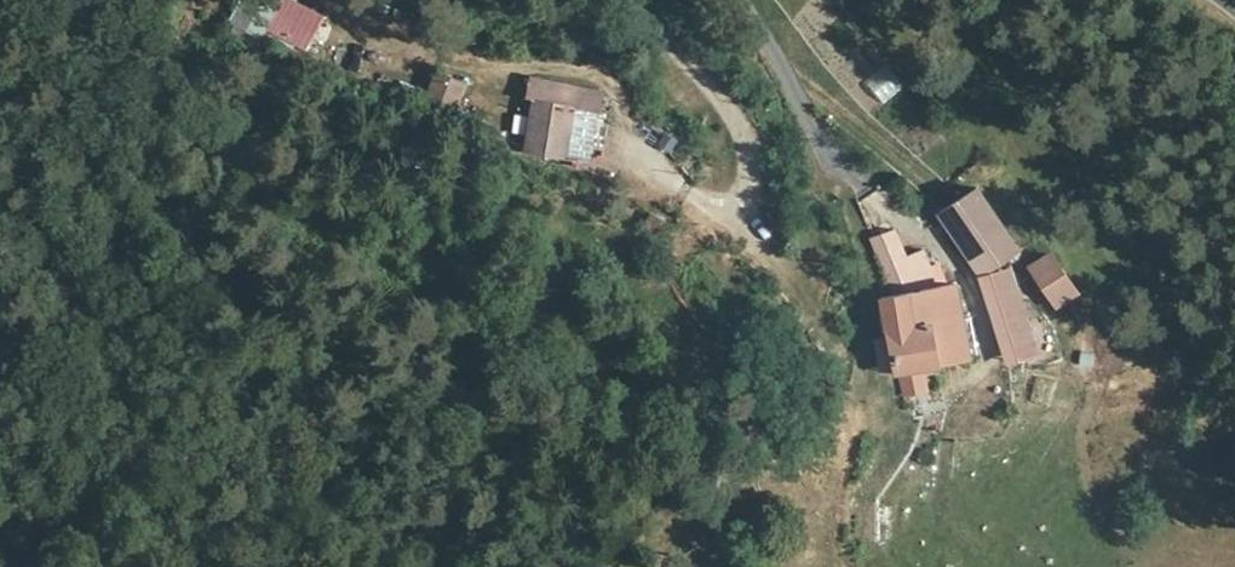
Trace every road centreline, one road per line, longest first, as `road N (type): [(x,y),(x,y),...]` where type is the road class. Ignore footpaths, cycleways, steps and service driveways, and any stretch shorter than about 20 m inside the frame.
road 1 (residential): [(736,0),(799,91),(820,188)]

